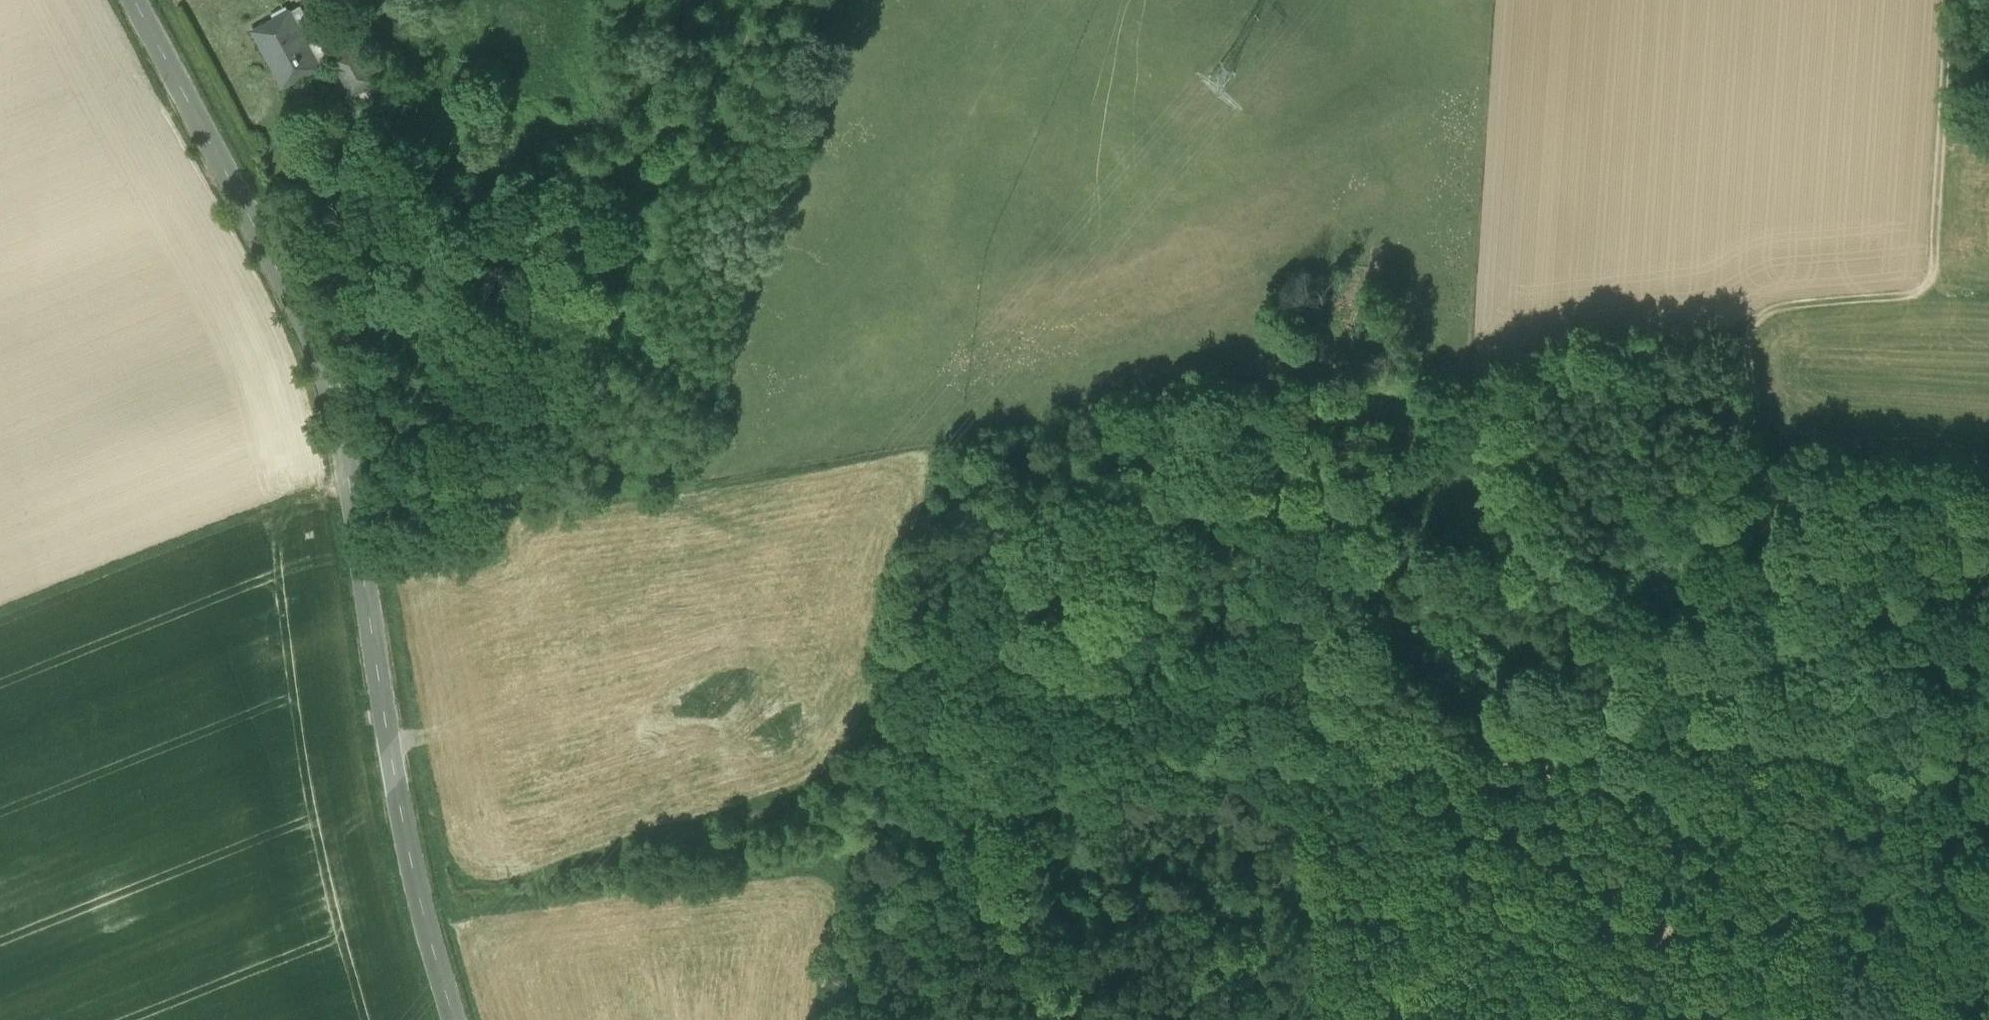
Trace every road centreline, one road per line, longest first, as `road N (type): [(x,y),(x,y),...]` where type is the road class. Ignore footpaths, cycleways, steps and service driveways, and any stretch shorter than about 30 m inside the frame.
road 1 (track): [(1950,0),(1932,274),(1915,294),(1759,317),(1747,344),(1860,1019)]
road 2 (unclassified): [(453,1019),(392,767),(326,380),(290,294),(135,0)]

